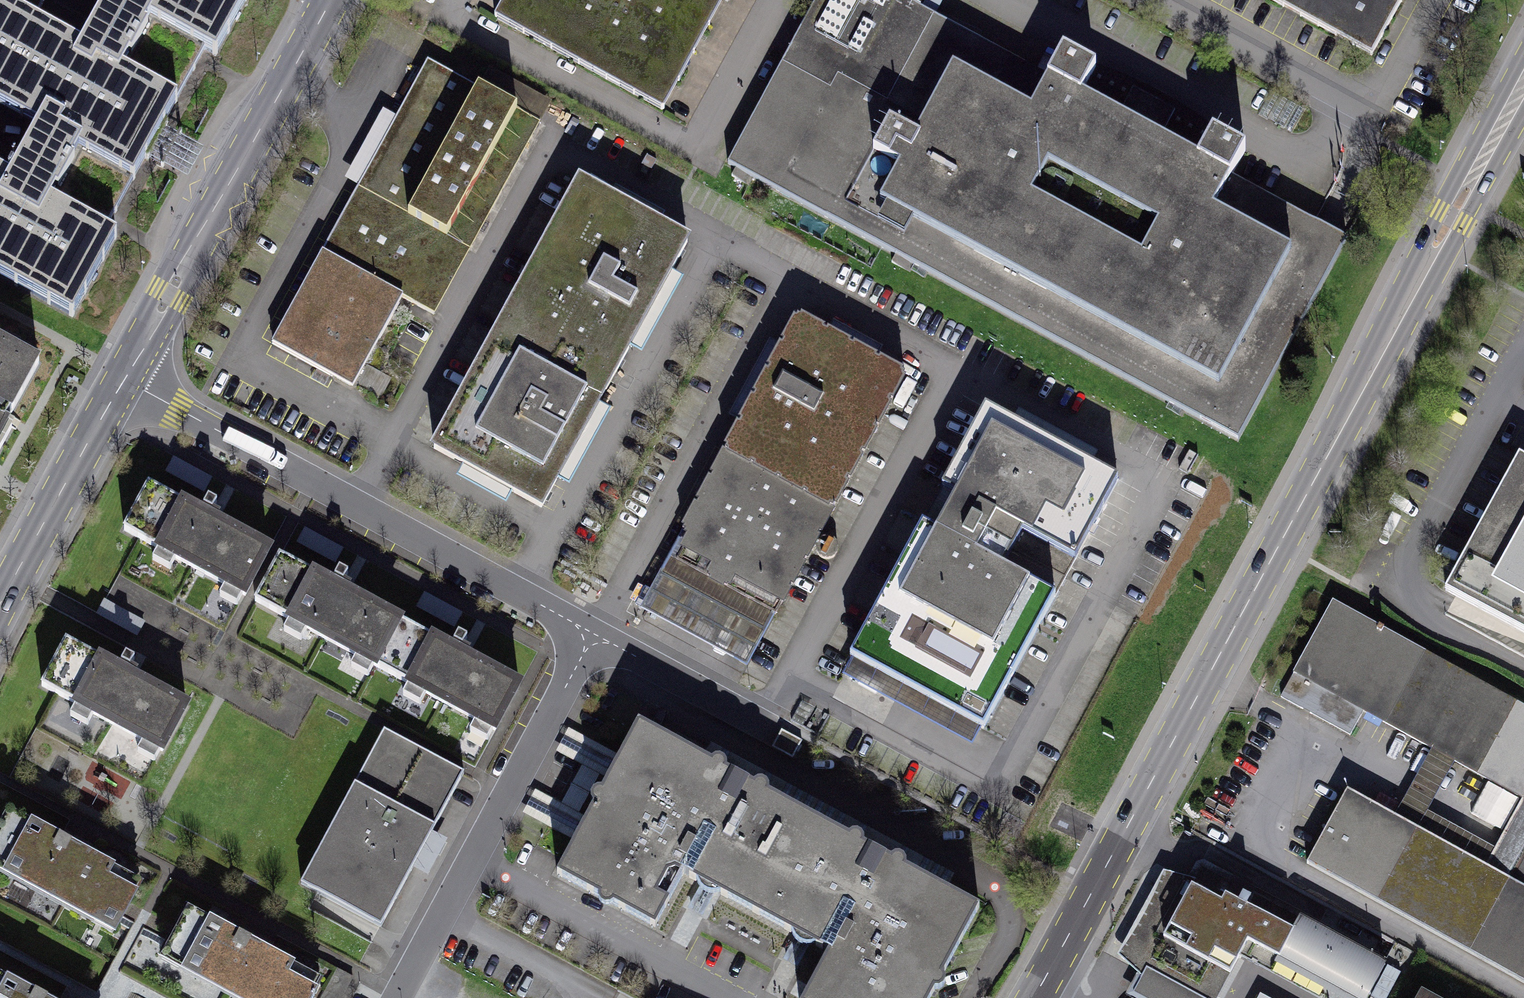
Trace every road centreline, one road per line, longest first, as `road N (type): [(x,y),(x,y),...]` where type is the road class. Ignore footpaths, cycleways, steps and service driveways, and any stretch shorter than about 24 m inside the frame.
road 1 (primary): [(1033,997),(1422,275)]
road 2 (residential): [(593,634),(123,381)]
road 3 (residential): [(1523,340),(1384,593),(1523,669)]
road 4 (tertiary): [(123,381),(331,0)]
road 5 (residential): [(398,997),(593,634)]
road 6 (tertiary): [(0,601),(123,381)]
road 7 (primary): [(1523,50),(1427,233),(1422,275)]
road 8 (unclassified): [(1179,0),(1366,103)]
road 9 (residential): [(762,725),(593,634)]
road 10 (primary): [(1422,275),(1452,247),(1523,117)]

